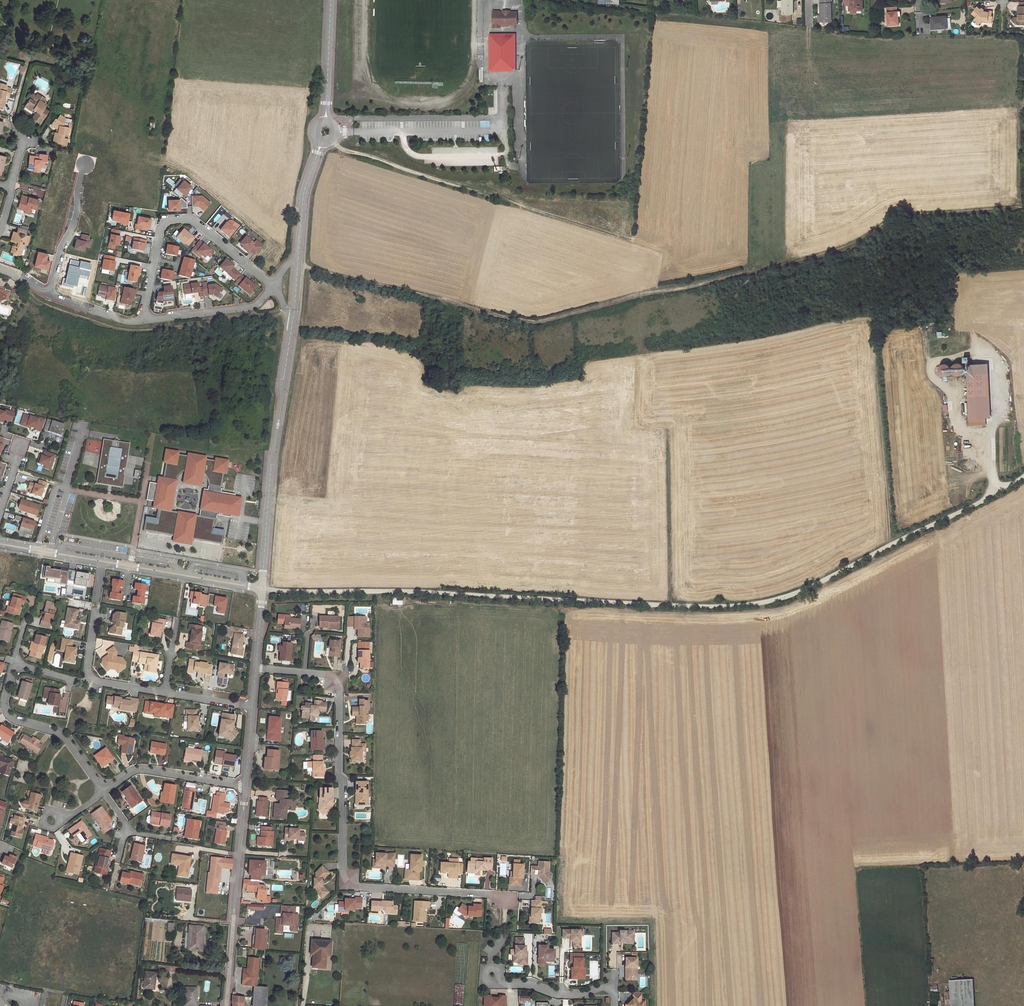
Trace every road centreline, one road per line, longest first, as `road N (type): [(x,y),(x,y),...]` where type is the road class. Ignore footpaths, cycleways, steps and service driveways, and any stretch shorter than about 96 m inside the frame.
road 1 (track): [(262,588),(718,607),(767,602),(1023,476)]
road 2 (track): [(1021,206),(889,217),(860,237),(783,263),(533,324),(298,263)]
road 3 (residential): [(256,669),(326,675),(339,685),(342,869),(352,885),(492,893),(517,903)]
road 4 (track): [(633,242),(347,152),(332,139)]
road 5 (unclassified): [(292,320),(262,588)]
road 6 (residential): [(143,321),(168,220),(197,224),(273,286)]
road 7 (unclassified): [(226,1005),(245,787)]
road 8 (residential): [(104,791),(63,736),(5,711),(14,663)]
road 9 (unclassified): [(262,588),(102,561)]
road 10 (residential): [(245,787),(144,771),(104,791)]
road 11 (residential): [(143,321),(249,307),(273,286)]
road 12 (residential): [(498,981),(565,996),(607,987),(614,993)]

